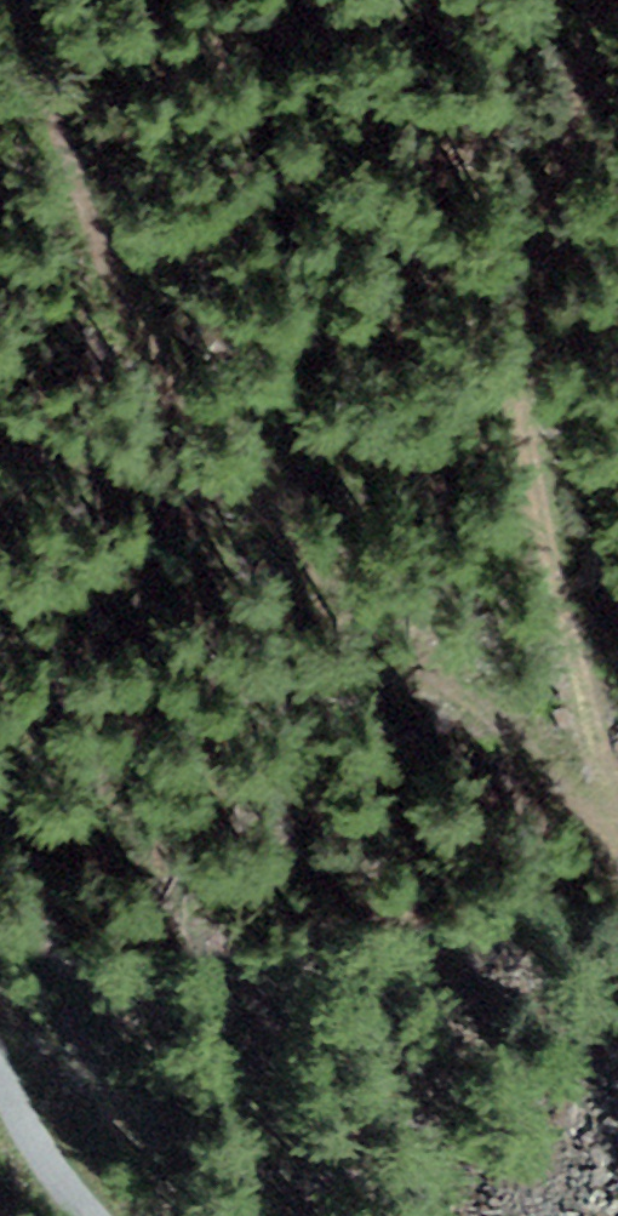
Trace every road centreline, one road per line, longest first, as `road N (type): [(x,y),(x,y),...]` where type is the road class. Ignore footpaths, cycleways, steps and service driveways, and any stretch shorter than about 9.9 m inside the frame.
road 1 (track): [(11,0),(51,44),(250,556),(379,743),(550,849),(616,869)]
road 2 (track): [(617,748),(573,514),(554,304),(576,113),(615,0)]
road 3 (track): [(0,1072),(38,1148),(88,1215)]

